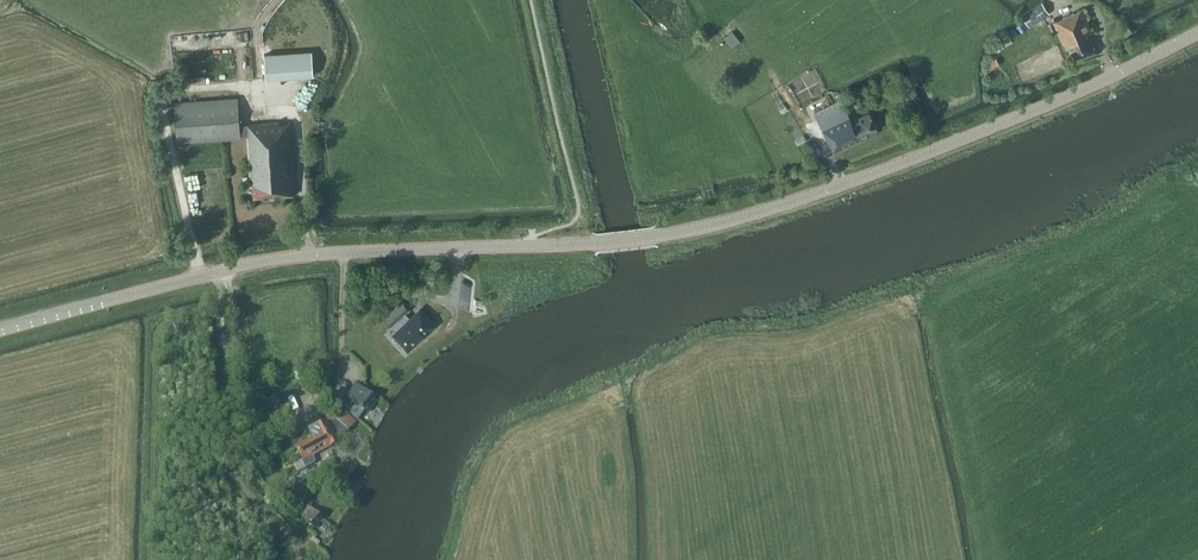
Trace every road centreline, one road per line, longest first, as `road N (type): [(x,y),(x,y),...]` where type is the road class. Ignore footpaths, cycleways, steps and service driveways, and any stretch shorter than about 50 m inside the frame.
road 1 (secondary): [(0,329),(269,260),(597,243),(704,226),(878,172),(1197,34)]

